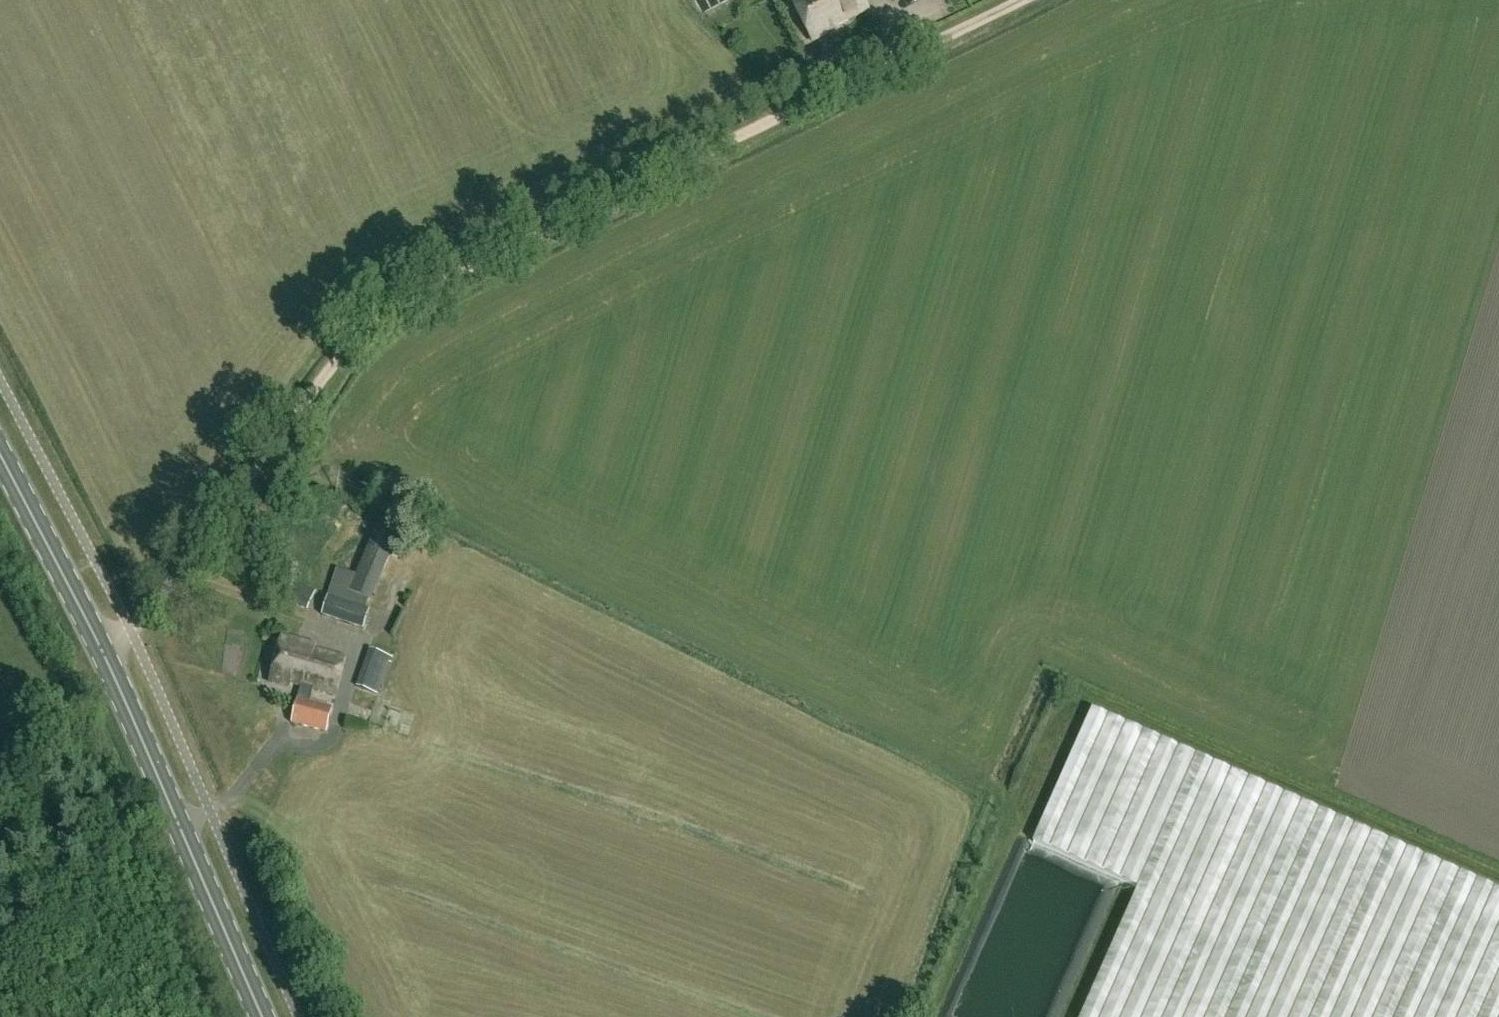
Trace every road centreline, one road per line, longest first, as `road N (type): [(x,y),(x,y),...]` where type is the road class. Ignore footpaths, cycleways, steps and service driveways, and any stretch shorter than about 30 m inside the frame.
road 1 (track): [(194,554),(347,348),(394,306),(1020,0)]
road 2 (primary): [(263,1016),(100,646)]
road 3 (primary): [(100,646),(0,453)]
road 4 (unclassified): [(100,646),(148,613),(194,554)]

